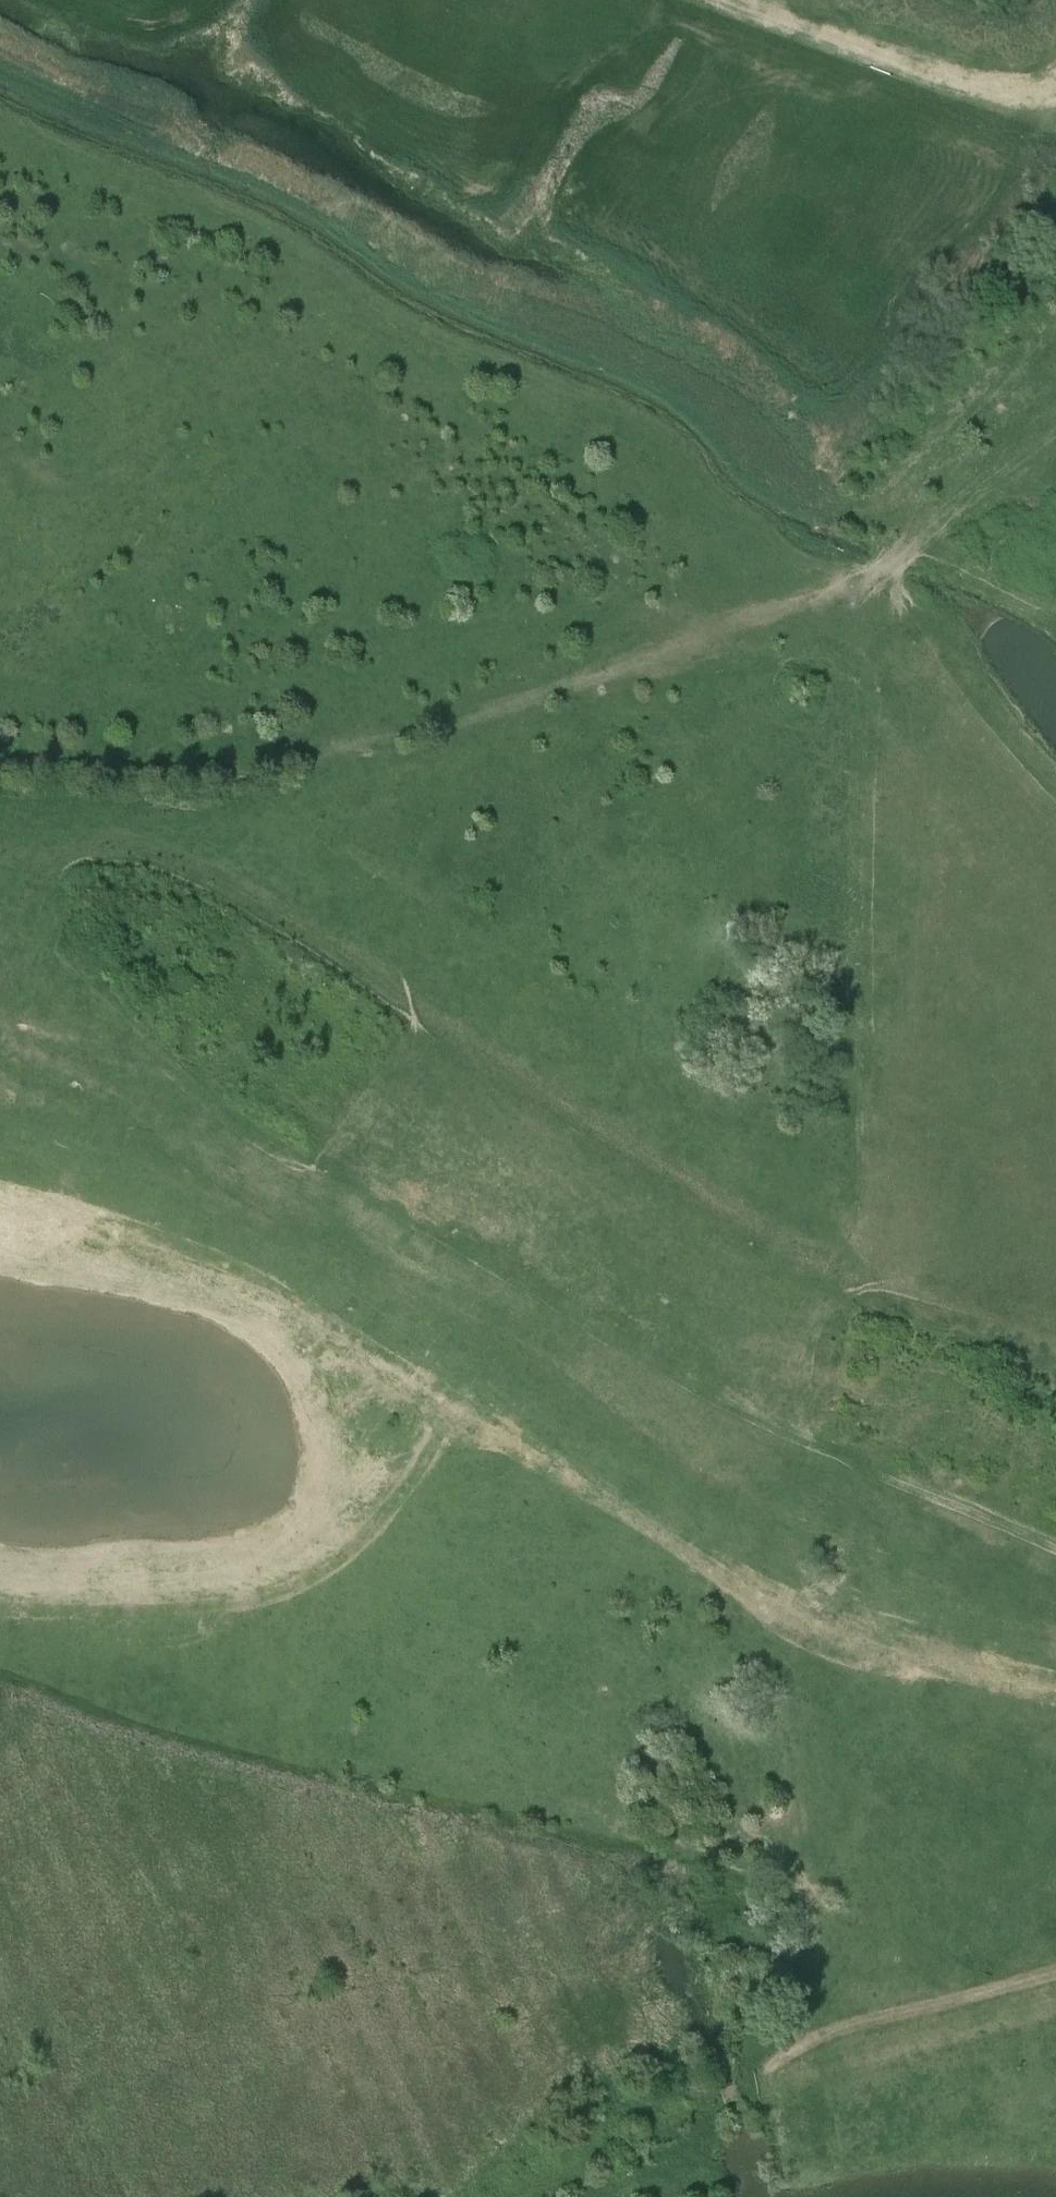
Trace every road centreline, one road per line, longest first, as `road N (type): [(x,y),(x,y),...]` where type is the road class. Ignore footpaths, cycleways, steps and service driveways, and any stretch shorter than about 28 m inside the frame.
road 1 (track): [(0,761),(235,742),(596,680),(877,579),(1055,433)]
road 2 (track): [(1055,1974),(795,2046),(754,2080)]

